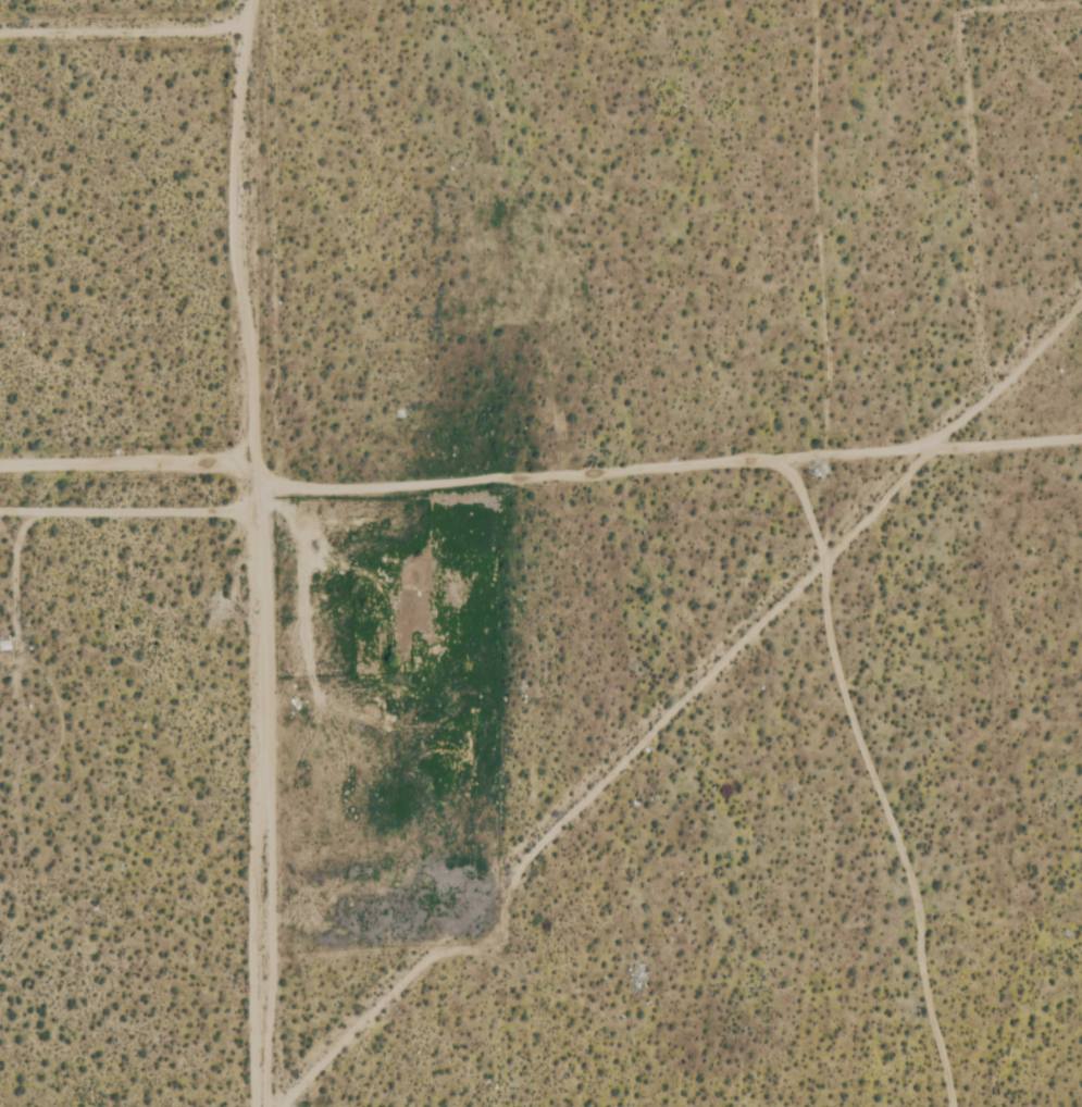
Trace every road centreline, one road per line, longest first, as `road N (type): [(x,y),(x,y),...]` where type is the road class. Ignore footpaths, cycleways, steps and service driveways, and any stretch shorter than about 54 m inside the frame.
road 1 (track): [(289,1106),(987,387),(1081,302)]
road 2 (track): [(263,1106),(264,583),(245,416),(255,0)]
road 3 (track): [(949,1106),(920,970),(919,912),(837,674),(823,606),(828,552),(785,456)]
road 4 (track): [(256,484),(386,486),(785,456)]
road 5 (track): [(785,456),(1081,435)]
road 6 (track): [(0,519),(261,517)]
road 7 (track): [(0,35),(256,33)]

